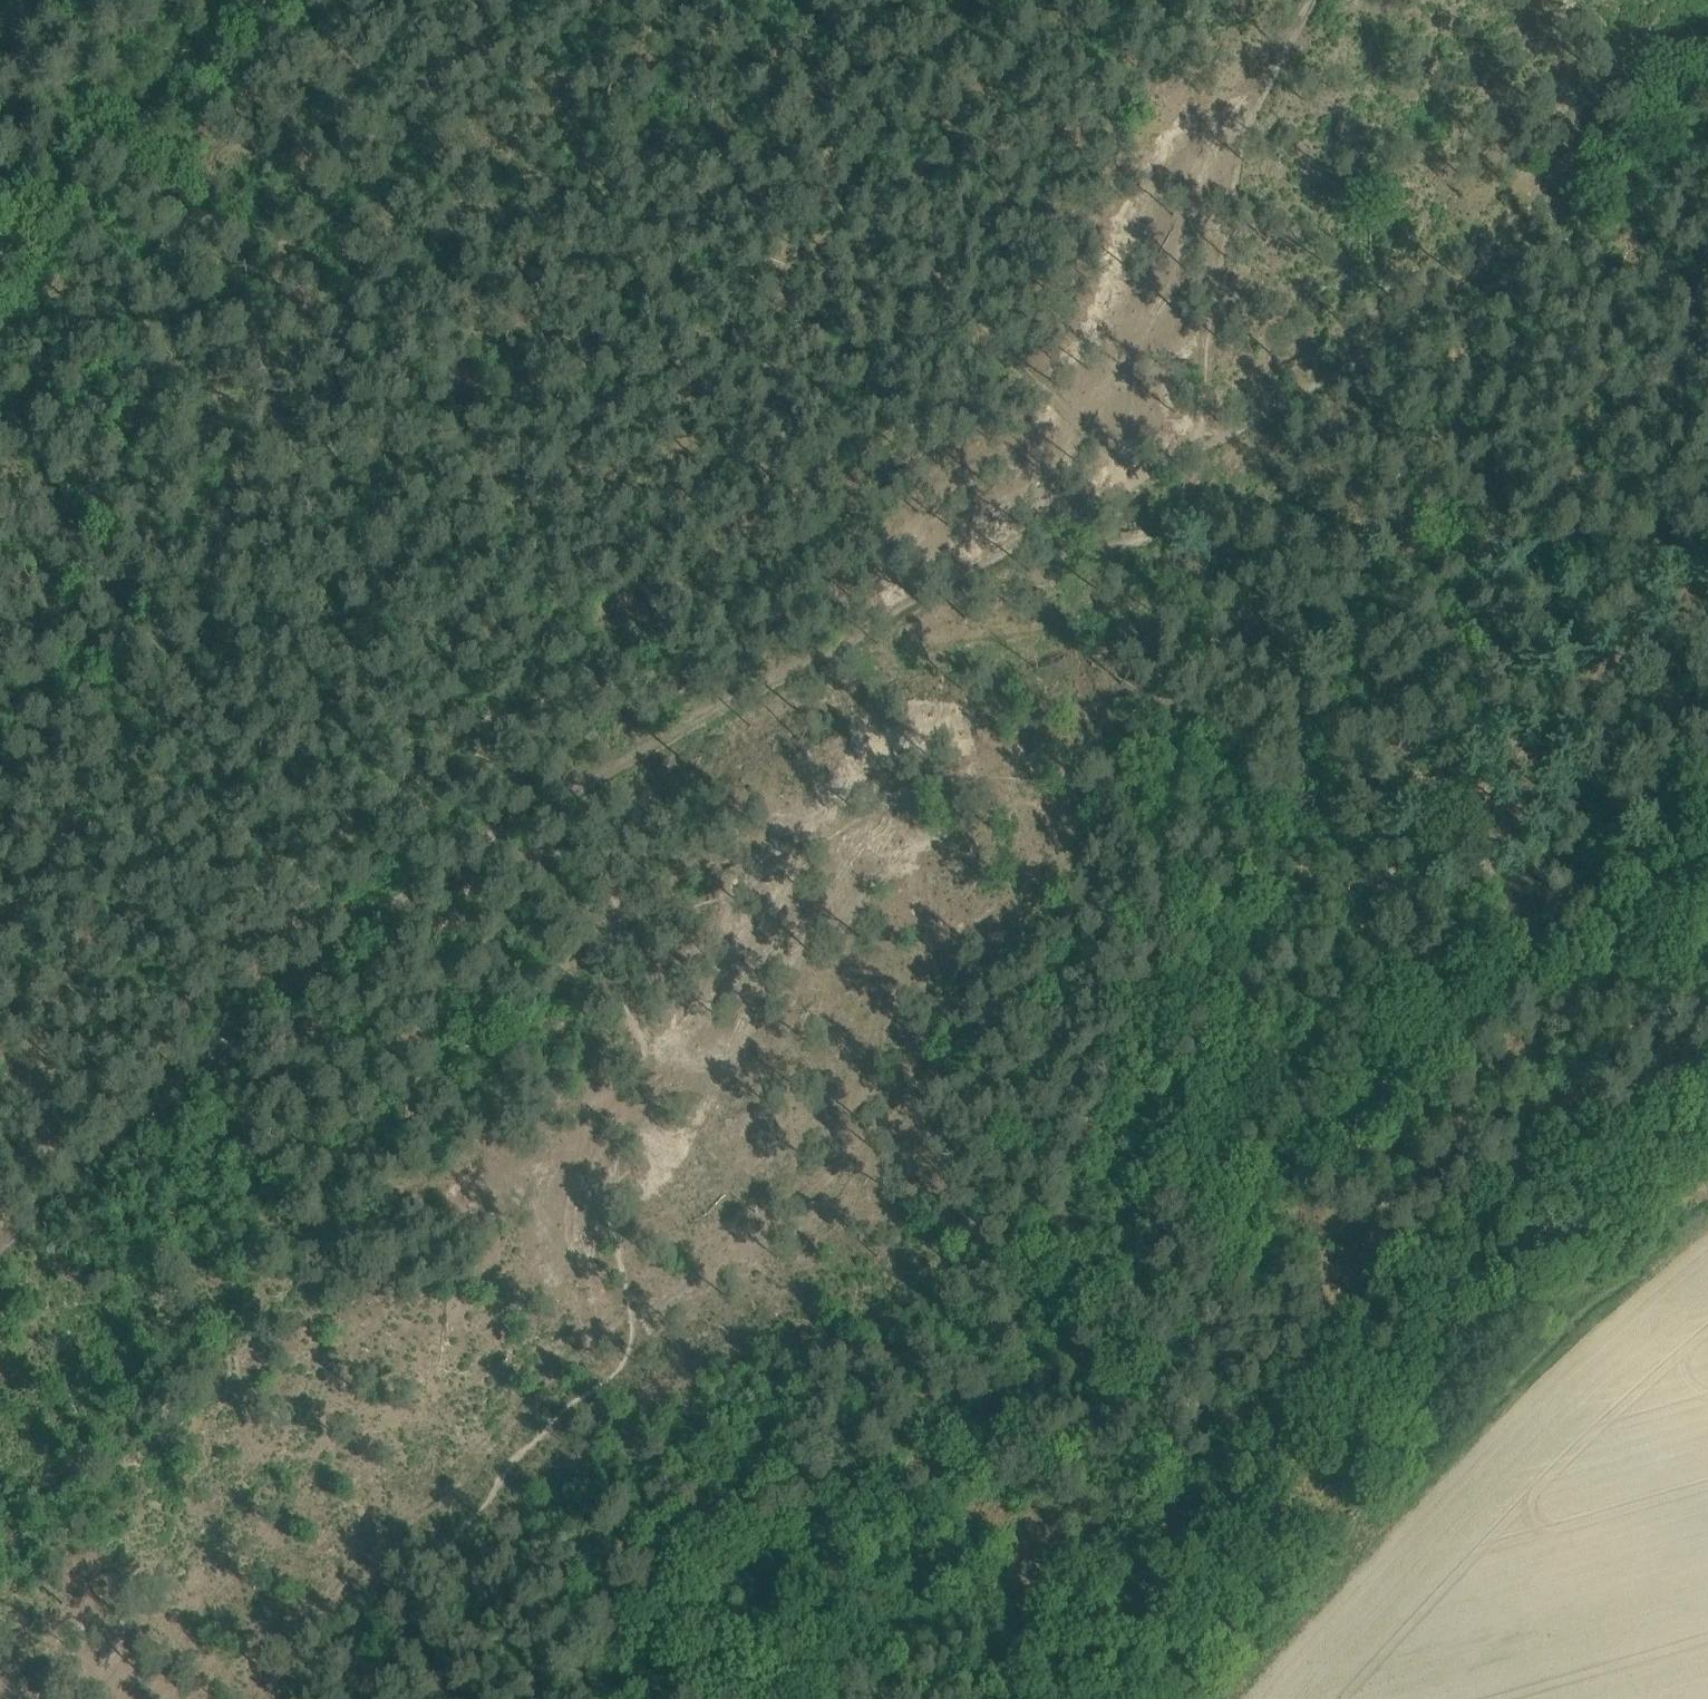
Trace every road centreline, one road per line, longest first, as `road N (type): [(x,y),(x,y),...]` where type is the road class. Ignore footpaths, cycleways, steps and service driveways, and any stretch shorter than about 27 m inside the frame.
road 1 (track): [(486,850),(739,681),(1151,469)]
road 2 (track): [(1153,536),(1247,544),(1407,532),(1677,538)]
road 3 (track): [(0,1244),(375,928)]
road 4 (track): [(1203,448),(1597,243)]
road 5 (track): [(0,269),(282,0)]
road 6 (track): [(375,928),(486,850)]
road 7 (track): [(1153,536),(1033,529)]

